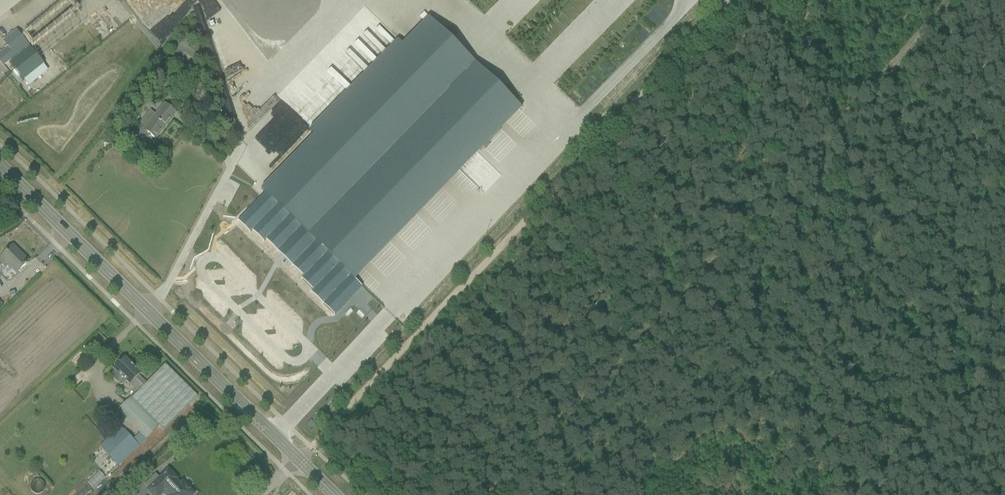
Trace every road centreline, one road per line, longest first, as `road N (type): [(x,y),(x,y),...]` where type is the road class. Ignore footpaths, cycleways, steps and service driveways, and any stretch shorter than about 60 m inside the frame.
road 1 (track): [(951,0),(493,494)]
road 2 (track): [(297,460),(730,0)]
road 3 (secondary): [(297,460),(0,167)]

